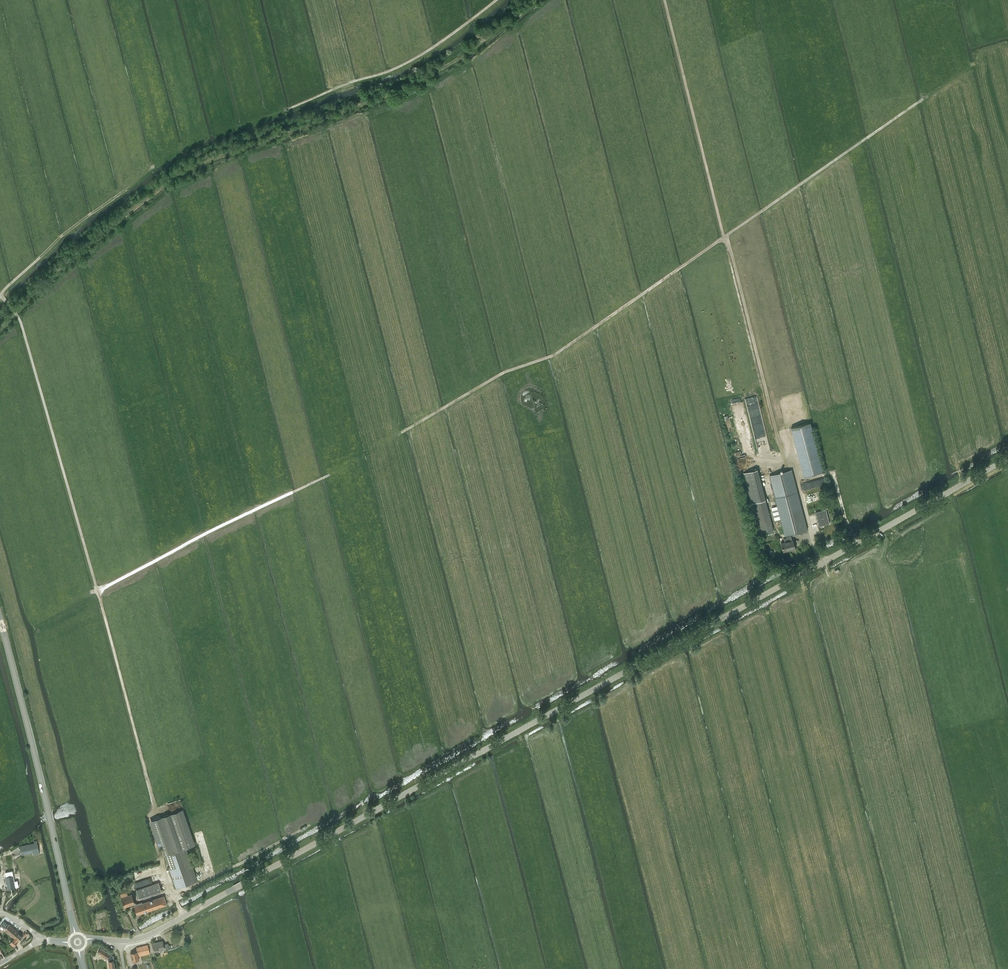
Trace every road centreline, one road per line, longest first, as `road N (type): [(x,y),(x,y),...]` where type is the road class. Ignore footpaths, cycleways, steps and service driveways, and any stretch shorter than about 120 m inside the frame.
road 1 (track): [(97,591),(328,476),(504,372),(551,356),(977,61),(1007,65)]
road 2 (unclassified): [(84,940),(134,940),(158,931),(1007,458)]
road 3 (track): [(815,543),(790,451),(780,457),(664,0)]
road 4 (tertiary): [(75,935),(0,622)]
road 5 (track): [(172,897),(97,591)]
road 6 (track): [(234,130),(393,70),(497,0)]
road 7 (track): [(13,309),(97,591)]

